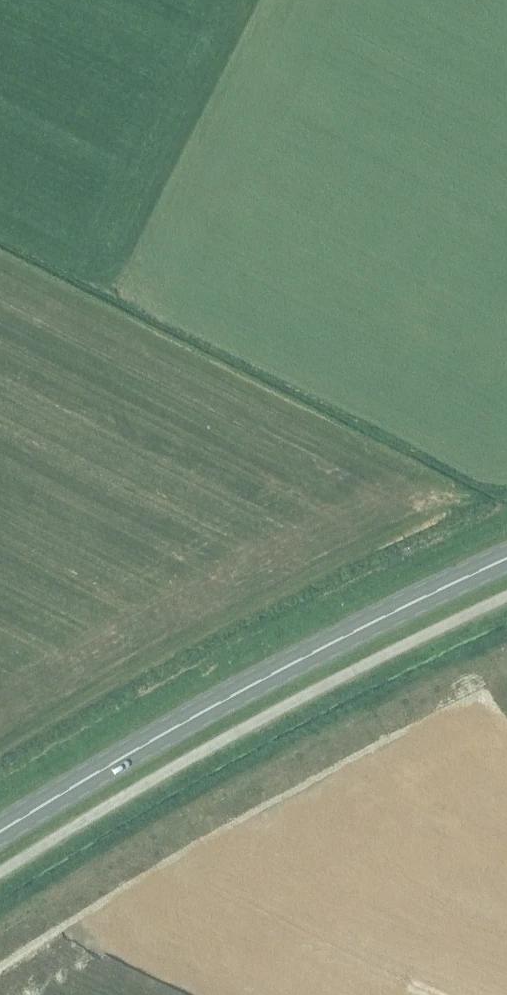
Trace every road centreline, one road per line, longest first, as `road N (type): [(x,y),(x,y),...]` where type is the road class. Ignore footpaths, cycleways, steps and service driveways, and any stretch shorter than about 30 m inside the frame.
road 1 (primary): [(0,836),(305,660),(506,561)]

